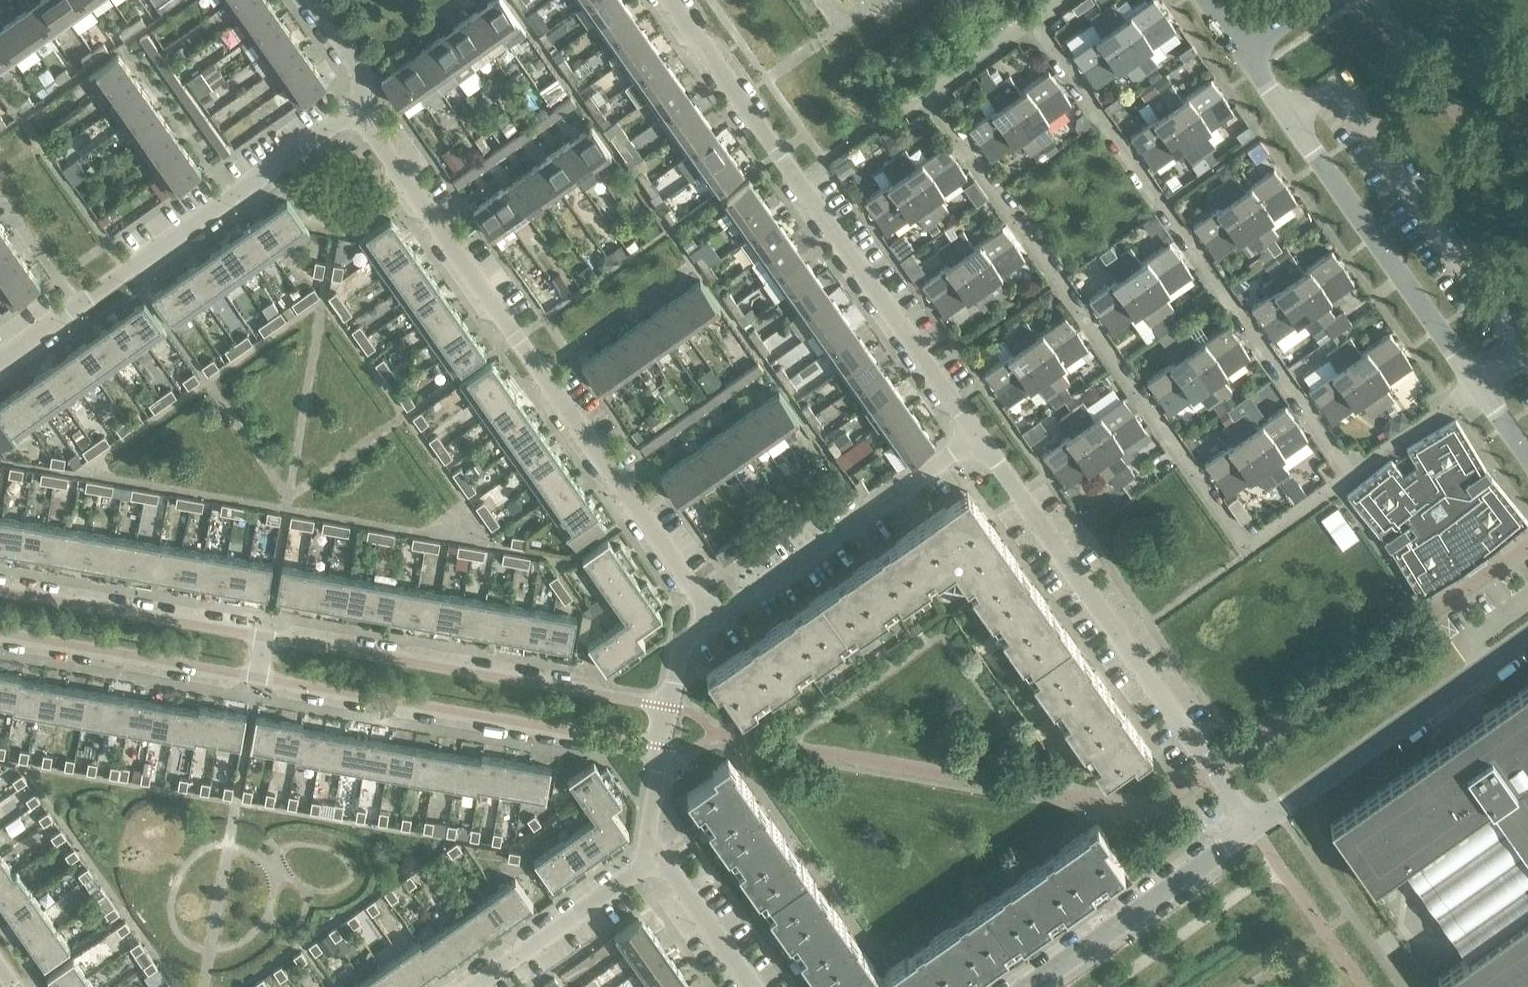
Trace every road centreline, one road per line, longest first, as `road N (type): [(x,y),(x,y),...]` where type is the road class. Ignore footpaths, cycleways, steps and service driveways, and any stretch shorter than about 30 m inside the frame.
road 1 (residential): [(930,92),(1246,547),(1351,473)]
road 2 (residential): [(714,616),(362,108)]
road 3 (residential): [(1351,473),(1035,20)]
road 4 (residential): [(980,443),(671,0)]
road 5 (residential): [(1256,828),(1118,648),(980,443)]
road 6 (residential): [(0,360),(362,108)]
road 7 (residential): [(257,677),(633,742),(672,723)]
road 8 (residential): [(672,723),(640,702),(263,637)]
road 9 (unclassified): [(1240,56),(1474,385)]
road 10 (unclassified): [(1256,828),(1527,634)]
road 11 (residential): [(714,616),(980,443)]
road 12 (residential): [(1032,986),(1256,828)]
road 13 (residential): [(263,637),(0,592)]
road 14 (residential): [(0,633),(257,677)]
road 15 (residential): [(657,855),(469,986)]
road 16 (residential): [(756,986),(657,855)]
road 17 (residential): [(1351,473),(1474,385)]
road 18 (residential): [(672,723),(657,855)]
road 19 (residential): [(362,108),(290,0)]
road 20 (residential): [(930,92),(1035,20)]
road 21 (residential): [(672,723),(684,635),(714,616)]

